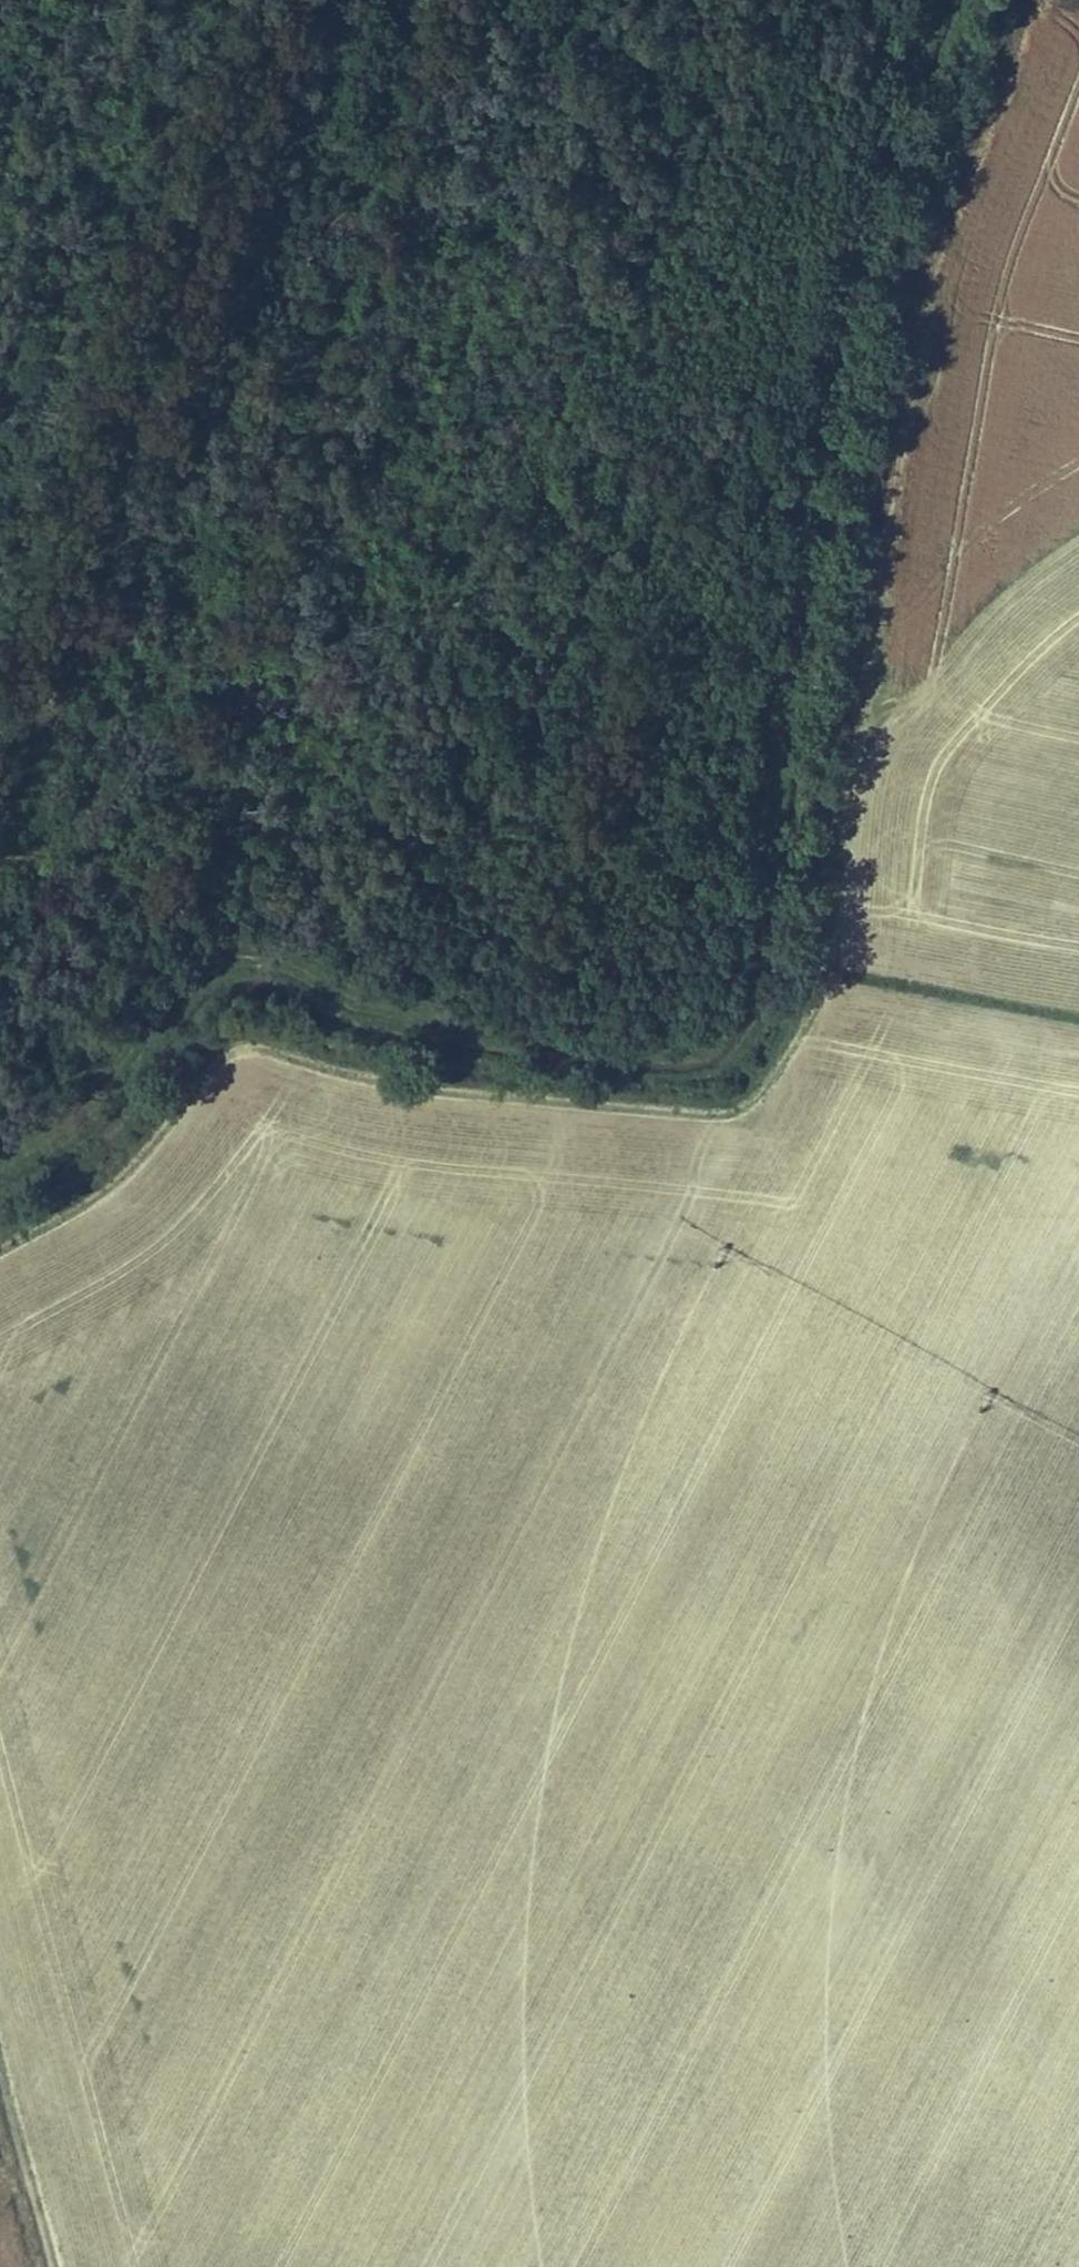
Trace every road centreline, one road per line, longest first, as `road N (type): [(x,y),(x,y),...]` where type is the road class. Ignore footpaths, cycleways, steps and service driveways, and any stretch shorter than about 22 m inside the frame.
road 1 (track): [(0,2066),(54,2266)]

